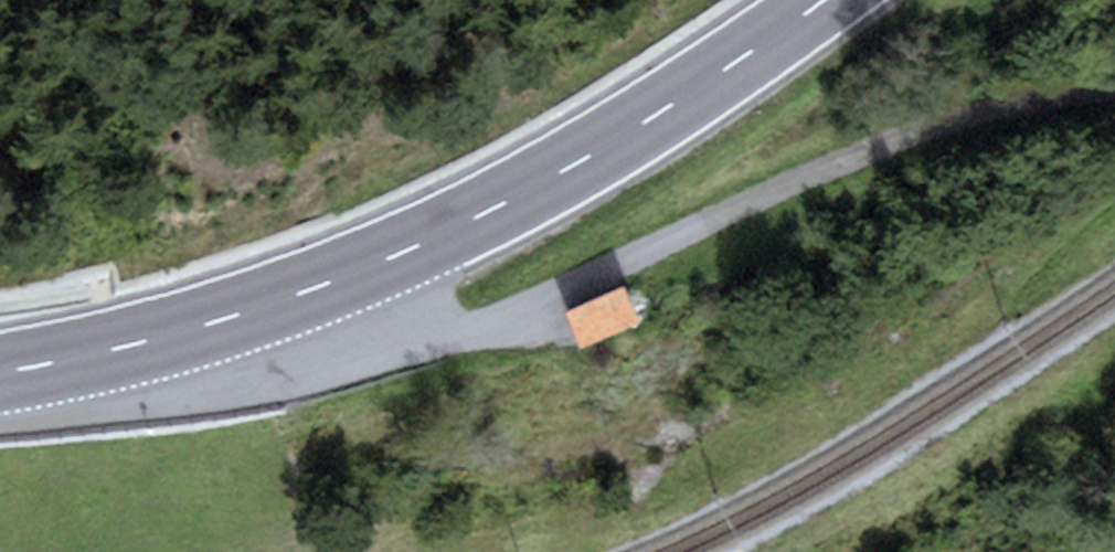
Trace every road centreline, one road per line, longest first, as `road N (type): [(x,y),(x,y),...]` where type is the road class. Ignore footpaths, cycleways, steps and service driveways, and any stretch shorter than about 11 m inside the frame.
road 1 (unclassified): [(290,303),(318,338),(354,346),(402,347),(483,328),(925,134),(1016,107),(1114,95)]
road 2 (primary): [(824,0),(578,164),(408,253),(290,303)]
road 3 (primary): [(290,303),(0,374)]

